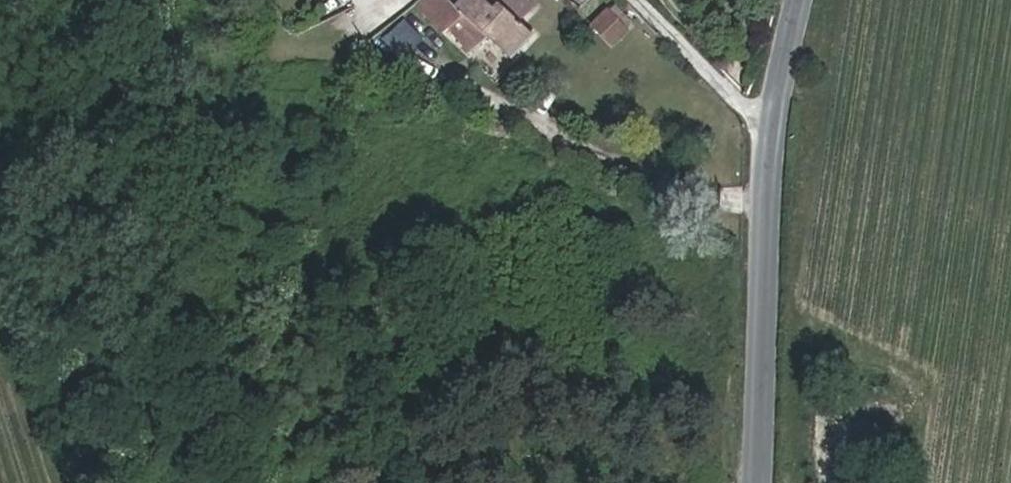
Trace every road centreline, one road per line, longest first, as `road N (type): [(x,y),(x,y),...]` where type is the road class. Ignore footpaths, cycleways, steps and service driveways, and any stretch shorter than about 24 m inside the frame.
road 1 (tertiary): [(774,133),(759,482)]
road 2 (residential): [(642,0),(774,133)]
road 3 (tertiary): [(799,0),(774,133)]

